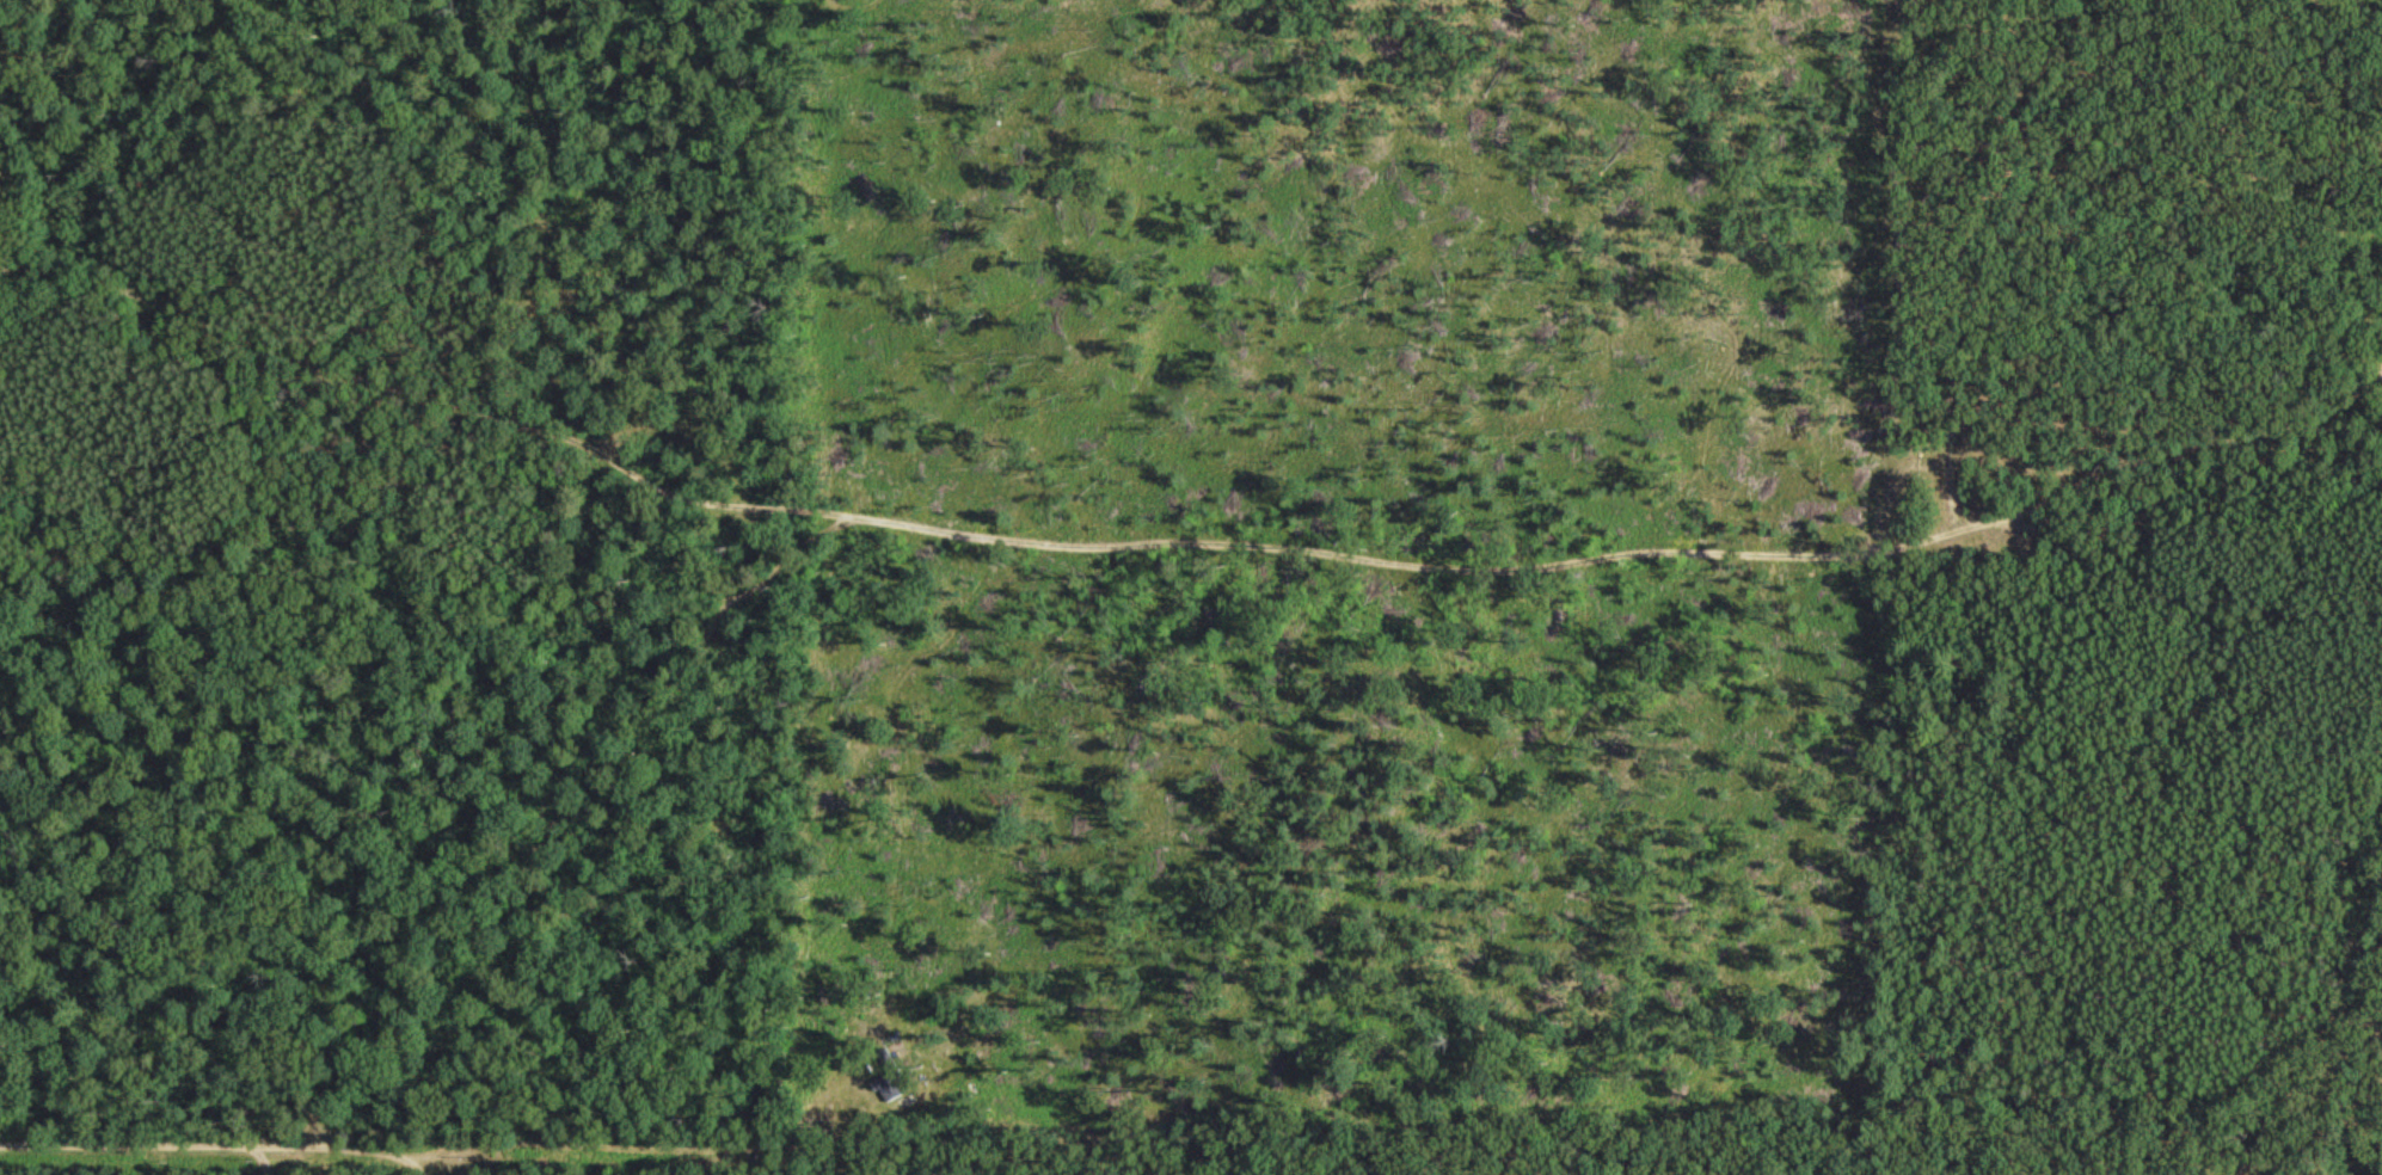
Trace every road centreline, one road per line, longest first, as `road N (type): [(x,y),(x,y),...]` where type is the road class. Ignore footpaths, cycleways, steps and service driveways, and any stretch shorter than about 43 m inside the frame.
road 1 (track): [(0,1142),(381,1148)]

